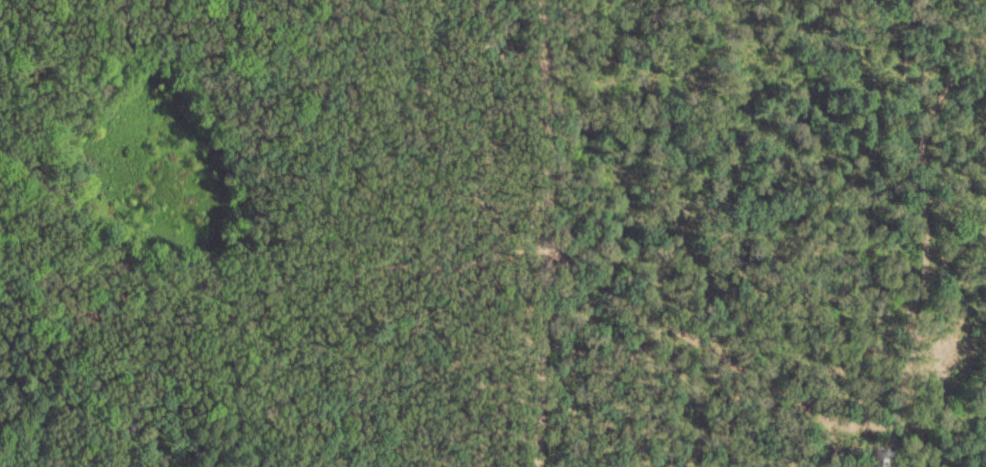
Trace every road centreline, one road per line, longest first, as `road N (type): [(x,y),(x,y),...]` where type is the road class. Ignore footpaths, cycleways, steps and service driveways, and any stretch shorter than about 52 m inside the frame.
road 1 (residential): [(532,0),(544,466)]

